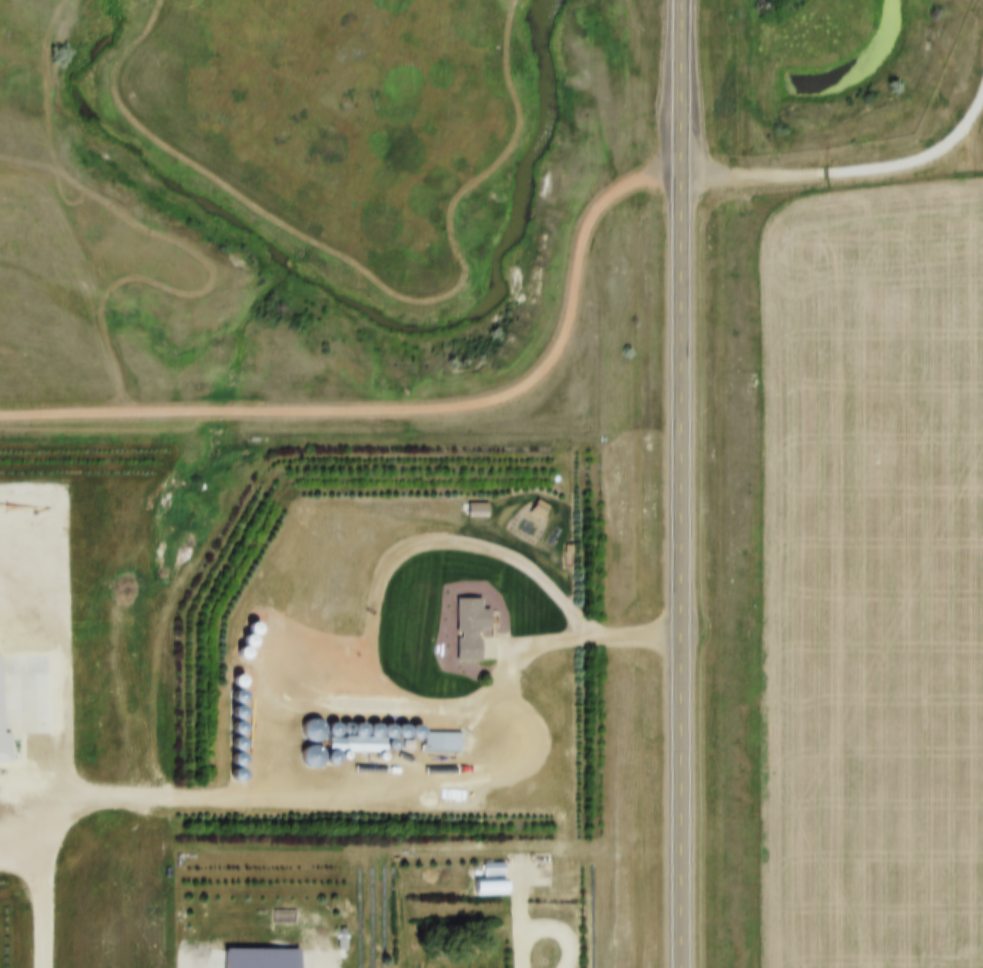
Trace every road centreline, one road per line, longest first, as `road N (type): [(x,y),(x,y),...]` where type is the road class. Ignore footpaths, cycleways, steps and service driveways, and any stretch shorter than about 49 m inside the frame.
road 1 (primary): [(680,0),(682,967)]

